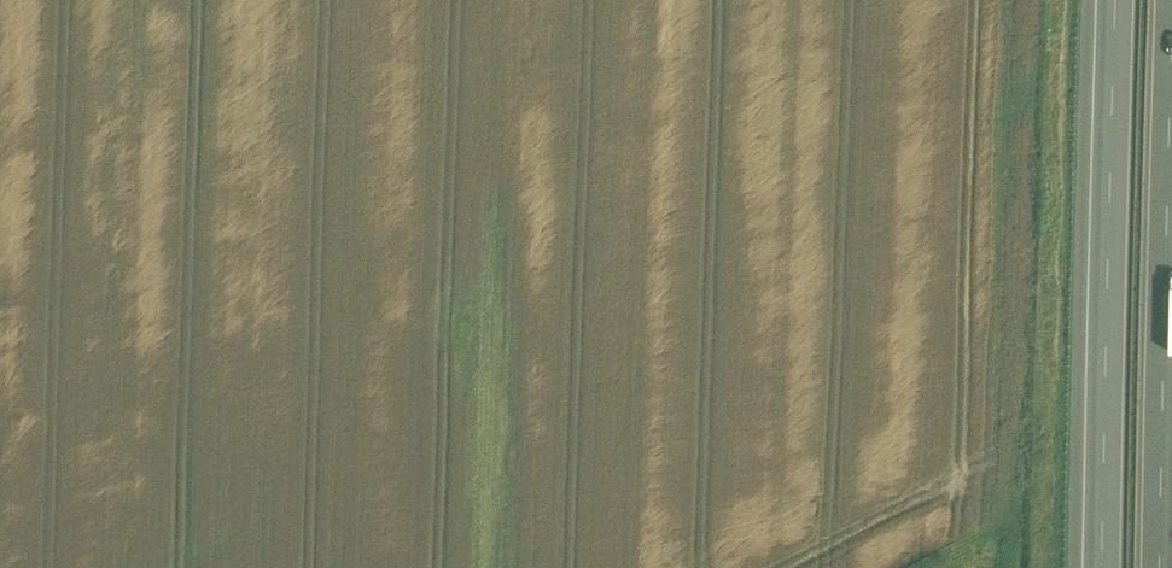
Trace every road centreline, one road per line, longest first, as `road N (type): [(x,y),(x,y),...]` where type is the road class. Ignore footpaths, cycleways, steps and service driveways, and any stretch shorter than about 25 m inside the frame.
road 1 (motorway): [(1105,0),(1094,567)]
road 2 (motorway): [(1165,567),(1171,158)]

